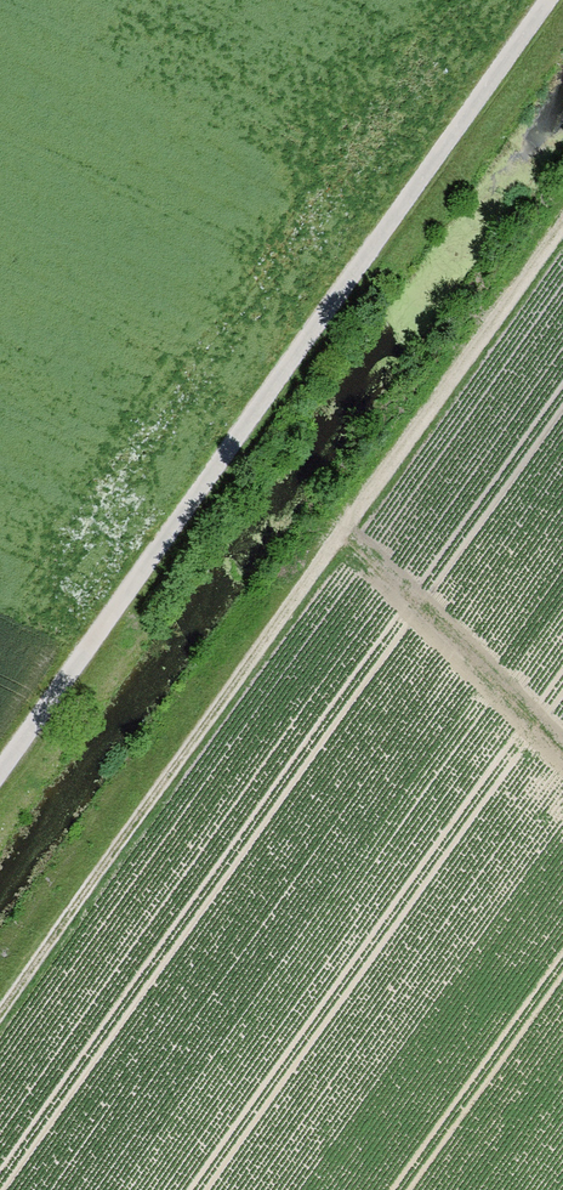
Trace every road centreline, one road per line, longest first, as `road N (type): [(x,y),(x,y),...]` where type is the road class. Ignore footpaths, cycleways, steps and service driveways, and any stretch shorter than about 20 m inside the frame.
road 1 (track): [(0,1023),(562,230)]
road 2 (track): [(552,0),(0,778)]

